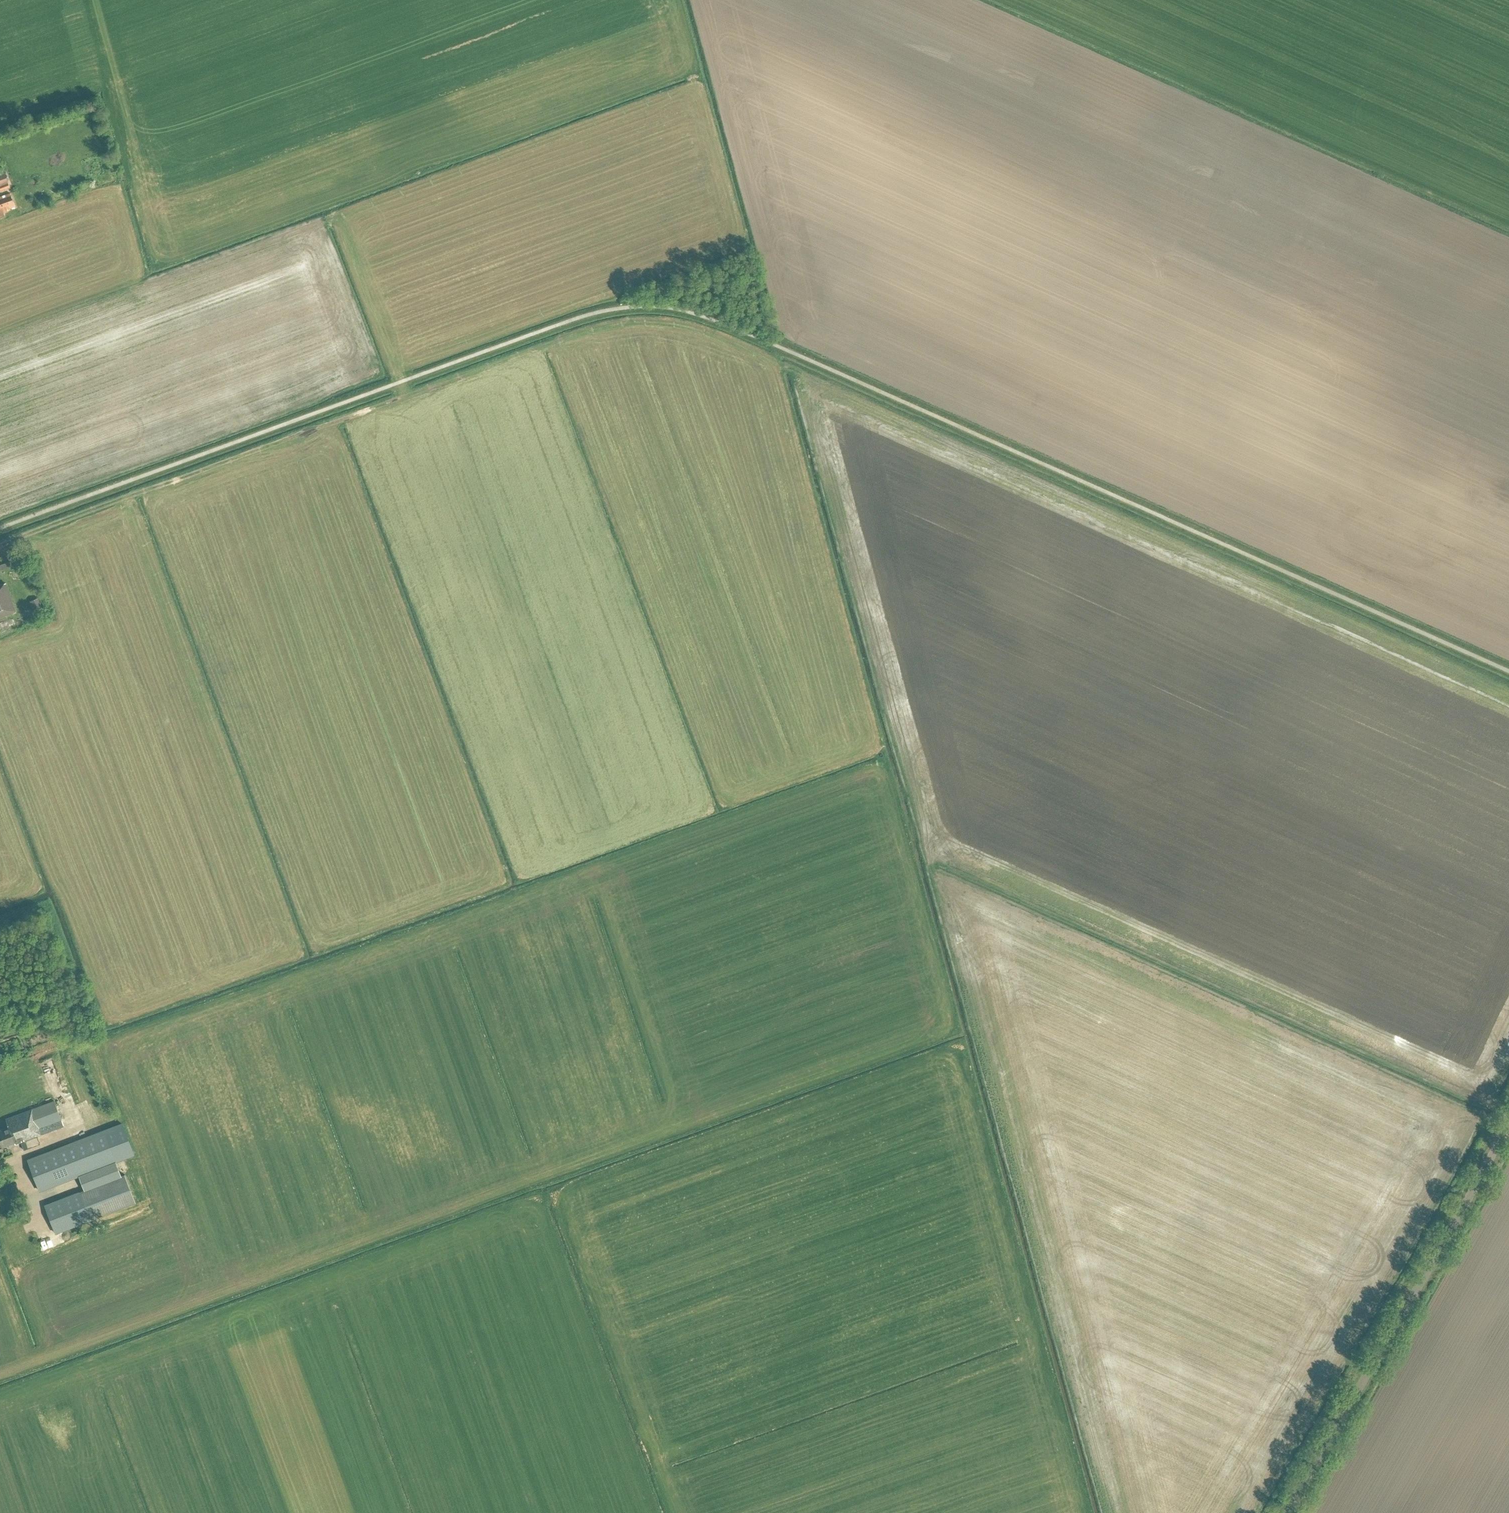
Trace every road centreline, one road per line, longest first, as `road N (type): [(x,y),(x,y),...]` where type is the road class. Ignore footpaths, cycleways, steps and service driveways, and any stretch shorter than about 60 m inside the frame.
road 1 (tertiary): [(1288,1512),(1508,1126)]

